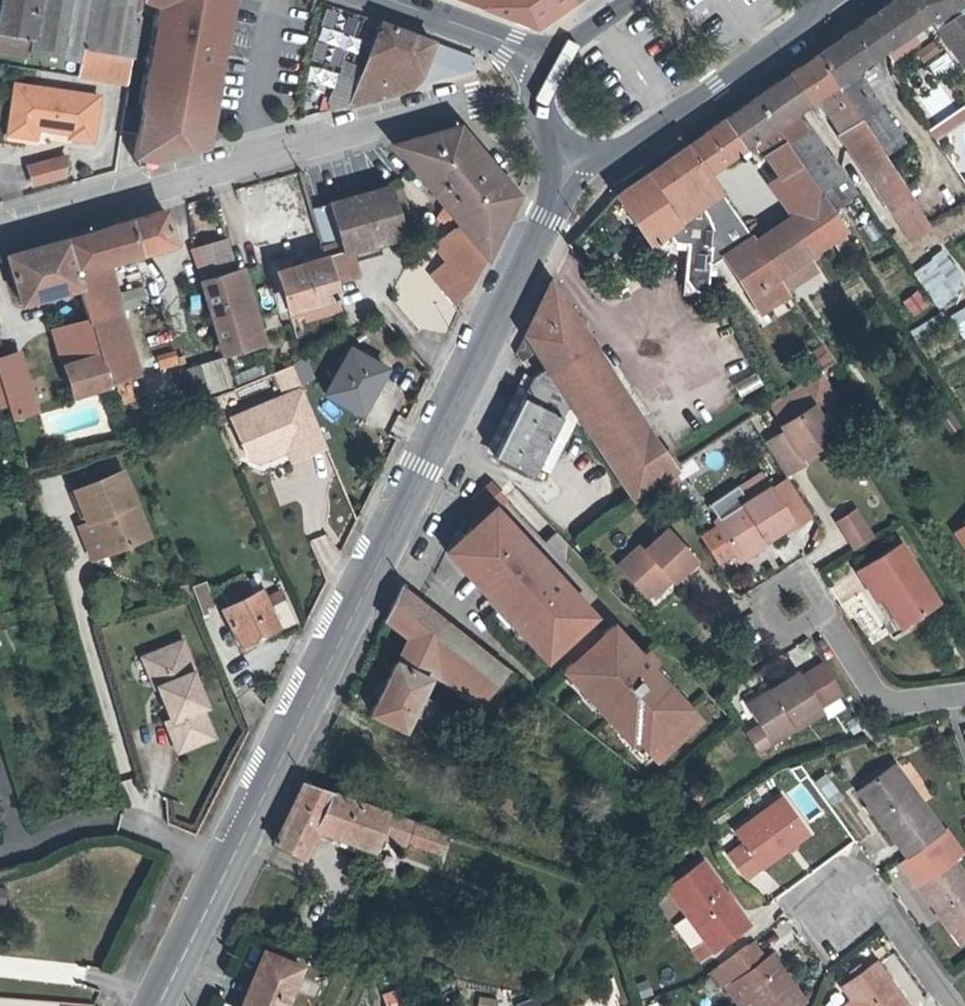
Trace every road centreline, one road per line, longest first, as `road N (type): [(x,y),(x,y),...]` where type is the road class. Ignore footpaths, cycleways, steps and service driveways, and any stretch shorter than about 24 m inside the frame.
road 1 (primary): [(547,218),(159,1005)]
road 2 (residential): [(252,159),(477,102),(536,101)]
road 3 (primary): [(597,156),(627,149),(808,22),(825,0)]
road 4 (residential): [(252,159),(0,233)]
road 5 (residential): [(964,705),(896,717),(872,698),(809,599)]
road 6 (residential): [(252,159),(275,0)]
road 7 (residential): [(952,1005),(865,887)]
road 8 (secondary): [(562,49),(442,18)]

